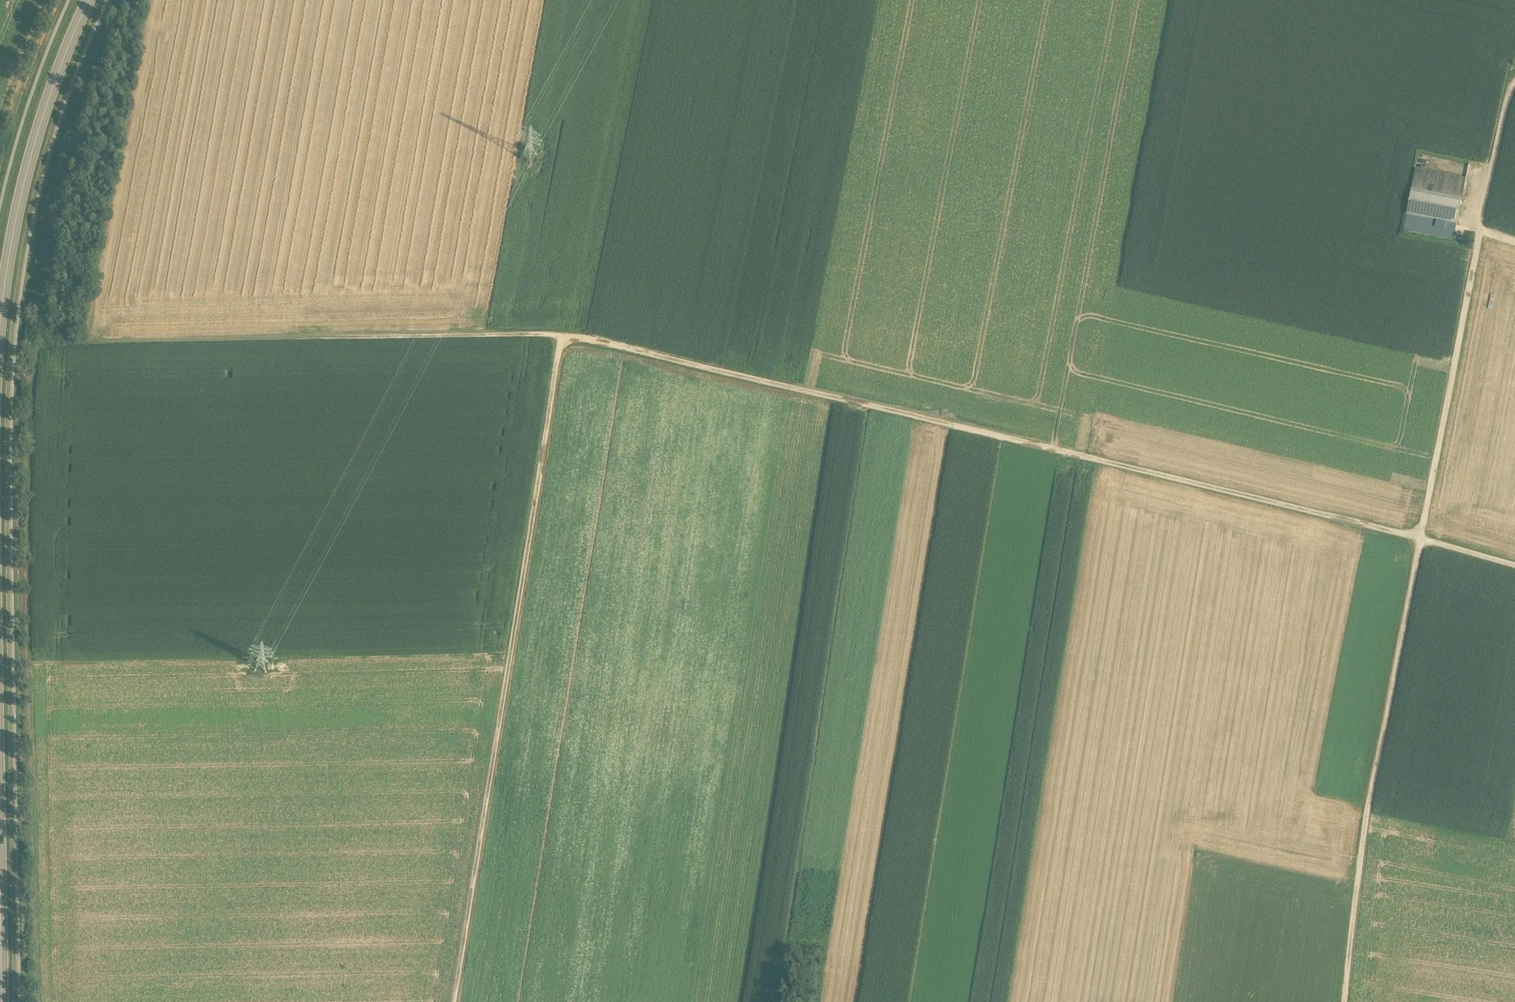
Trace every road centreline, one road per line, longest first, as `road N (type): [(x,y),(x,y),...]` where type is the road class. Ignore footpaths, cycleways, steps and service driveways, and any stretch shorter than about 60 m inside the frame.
road 1 (track): [(452,1001),(562,337),(33,342),(36,1001)]
road 2 (track): [(562,337),(1514,567)]
road 3 (track): [(1344,1001),(1371,790),(1514,86)]
road 4 (primary): [(0,317),(29,160),(88,0)]
road 5 (track): [(1367,816),(1514,844)]

